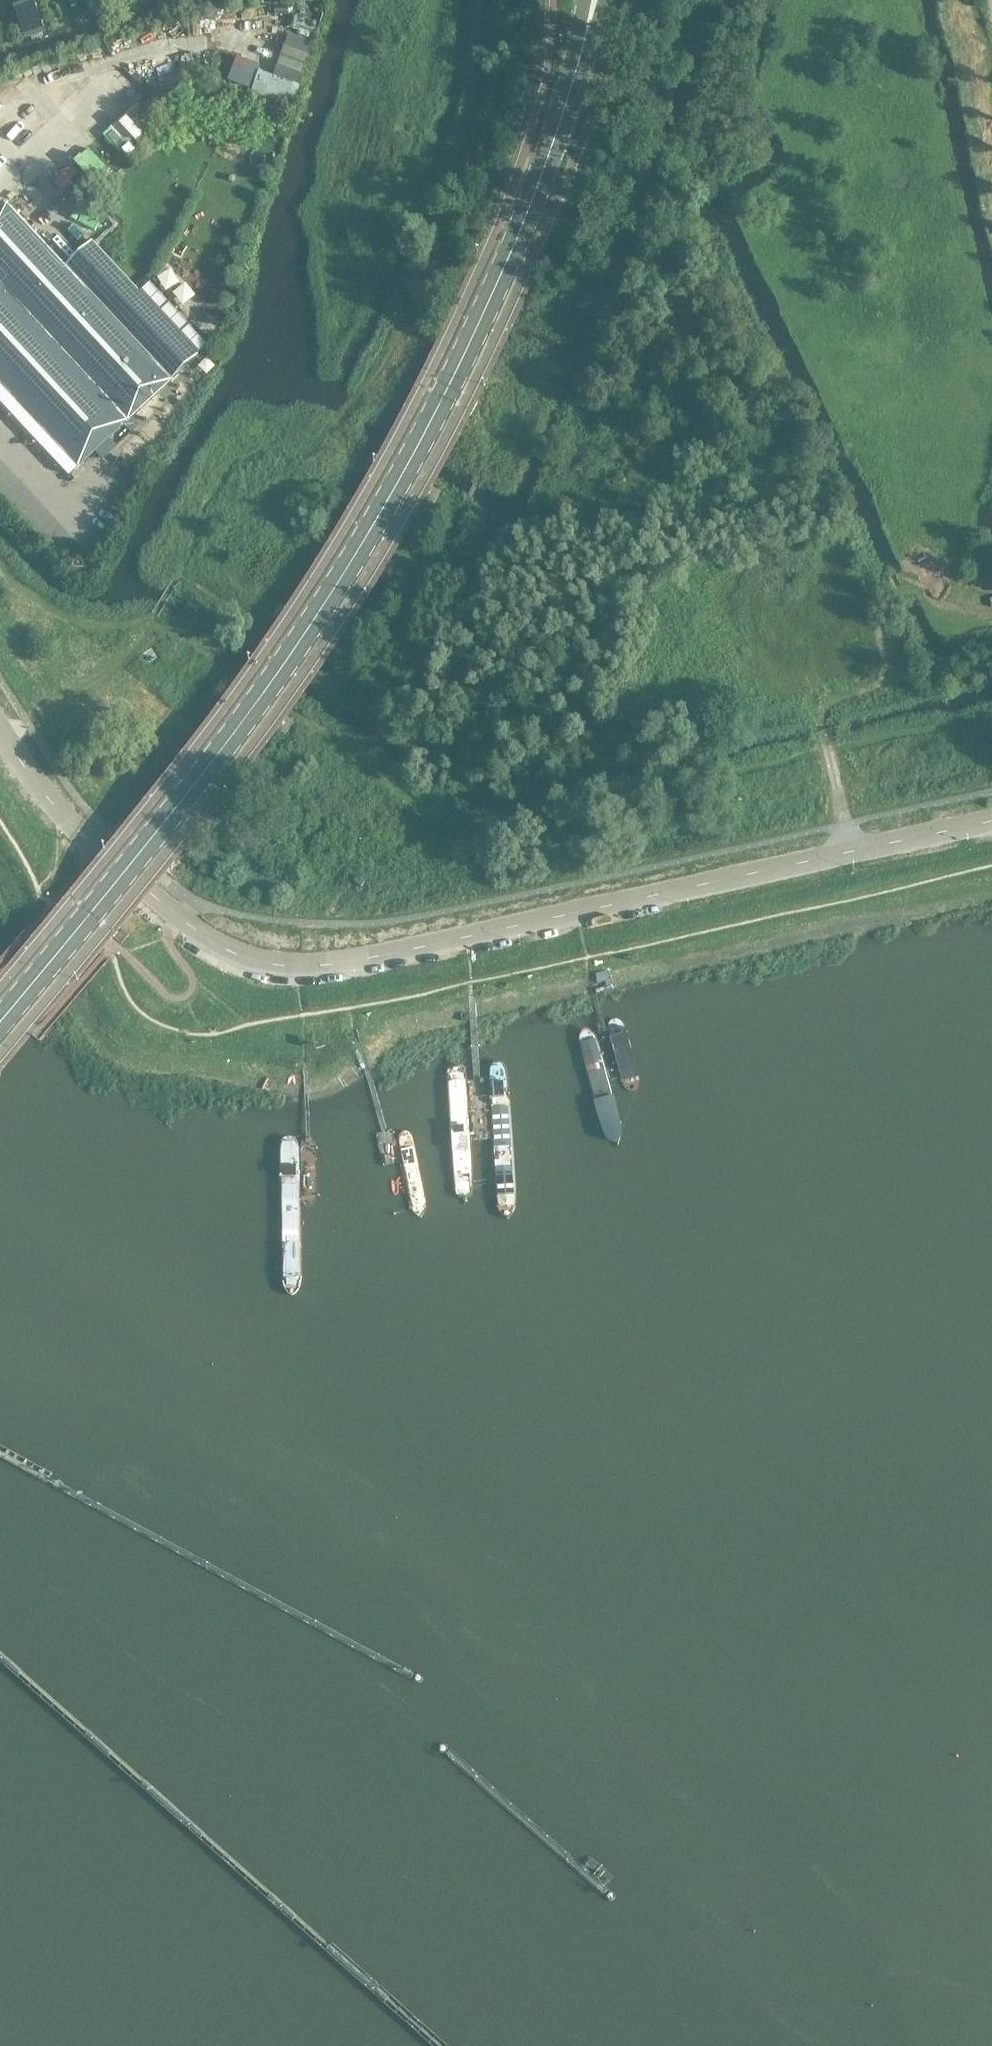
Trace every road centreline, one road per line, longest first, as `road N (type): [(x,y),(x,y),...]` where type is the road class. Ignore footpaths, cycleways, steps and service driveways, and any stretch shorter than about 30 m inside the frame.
road 1 (unclassified): [(991,821),(380,957),(270,967),(212,947),(81,841),(0,725)]
road 2 (secondary): [(0,1027),(217,761),(347,571),(500,278),(565,111)]
road 3 (track): [(874,608),(884,680),(829,699),(823,709),(854,853)]

